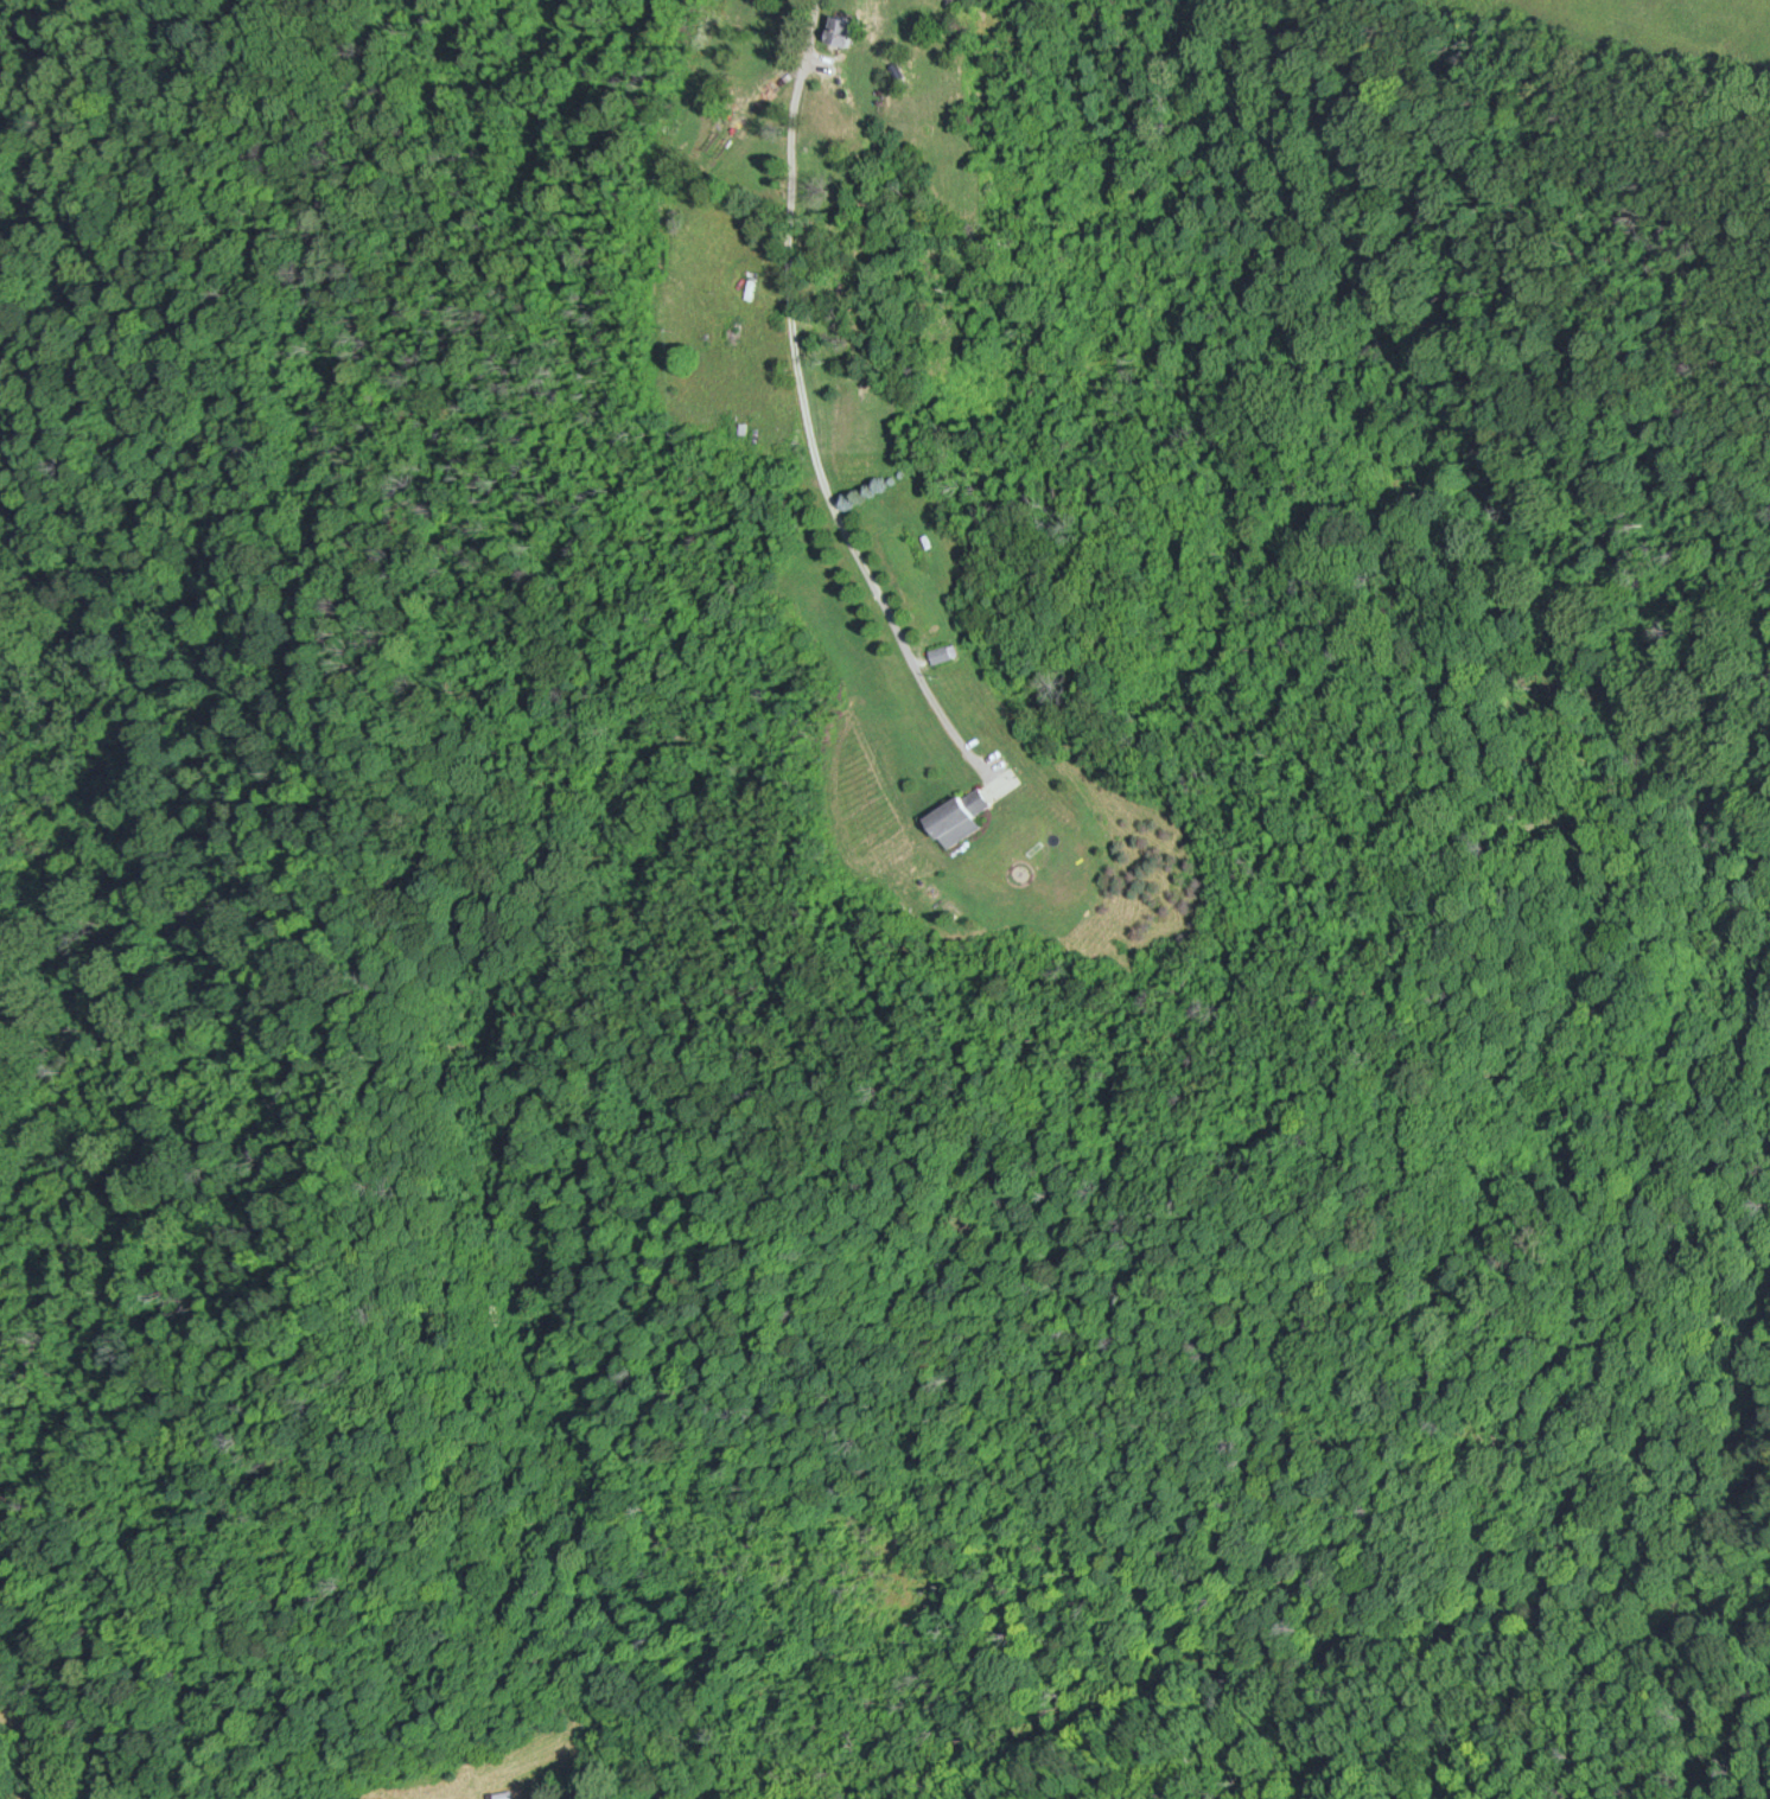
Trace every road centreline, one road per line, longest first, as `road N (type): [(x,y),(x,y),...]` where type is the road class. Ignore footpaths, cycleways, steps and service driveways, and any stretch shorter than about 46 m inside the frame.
road 1 (residential): [(824,0),(791,139),(790,263),(802,402),(832,505),(951,735),(992,773)]

